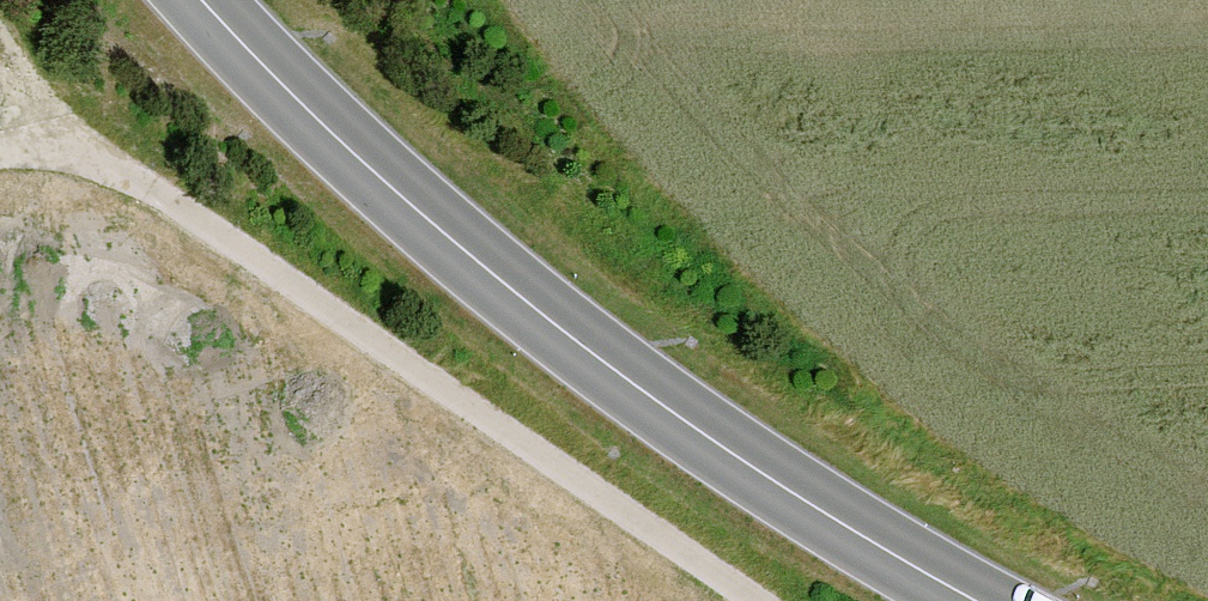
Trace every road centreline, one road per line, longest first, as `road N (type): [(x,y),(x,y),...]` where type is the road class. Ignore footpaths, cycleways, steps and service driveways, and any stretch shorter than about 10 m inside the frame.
road 1 (secondary): [(975,600),(734,450),(468,259),(197,0)]
road 2 (track): [(746,600),(52,131),(0,143)]

